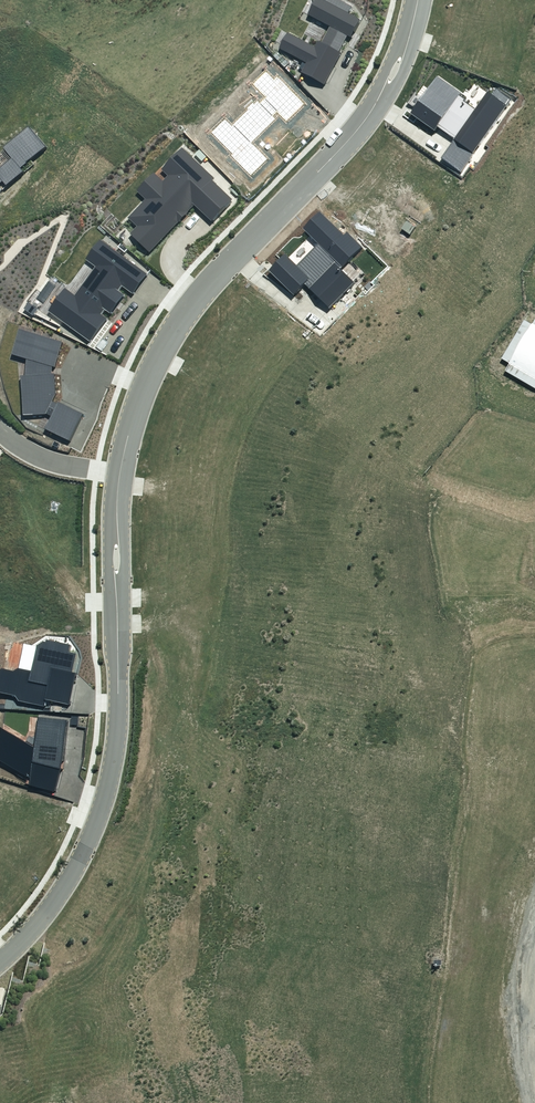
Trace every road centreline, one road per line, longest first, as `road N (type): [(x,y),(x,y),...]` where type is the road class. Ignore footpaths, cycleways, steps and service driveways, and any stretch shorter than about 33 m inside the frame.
road 1 (residential): [(120,475),(143,388),(189,309),(352,136),(383,91)]
road 2 (residential): [(0,961),(65,884),(101,810),(117,721),(115,586)]
road 3 (residential): [(120,475),(51,463),(0,431)]

